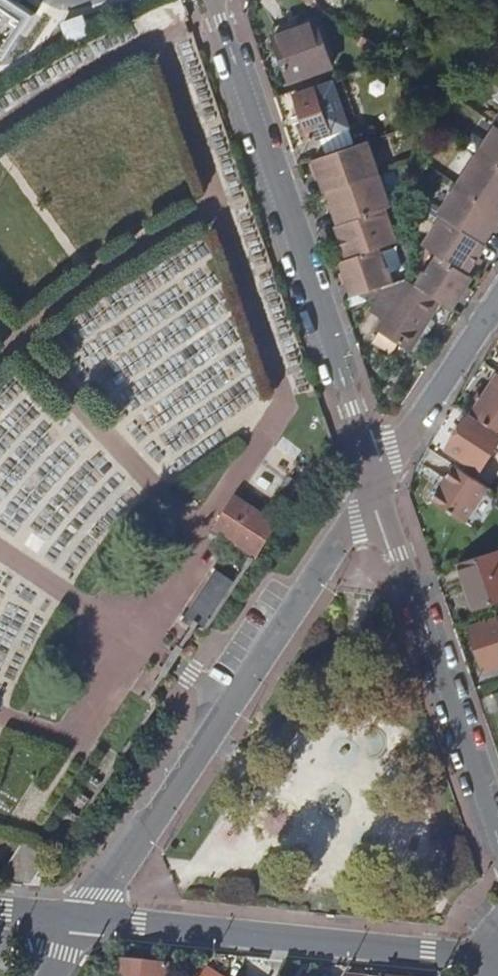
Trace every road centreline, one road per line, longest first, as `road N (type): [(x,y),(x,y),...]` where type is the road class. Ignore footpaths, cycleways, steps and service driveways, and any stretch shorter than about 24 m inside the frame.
road 1 (residential): [(375,483),(84,918)]
road 2 (residential): [(210,0),(375,483)]
road 3 (residential): [(482,957),(84,918)]
road 4 (residential): [(375,483),(497,841)]
road 5 (residential): [(497,297),(375,483)]

